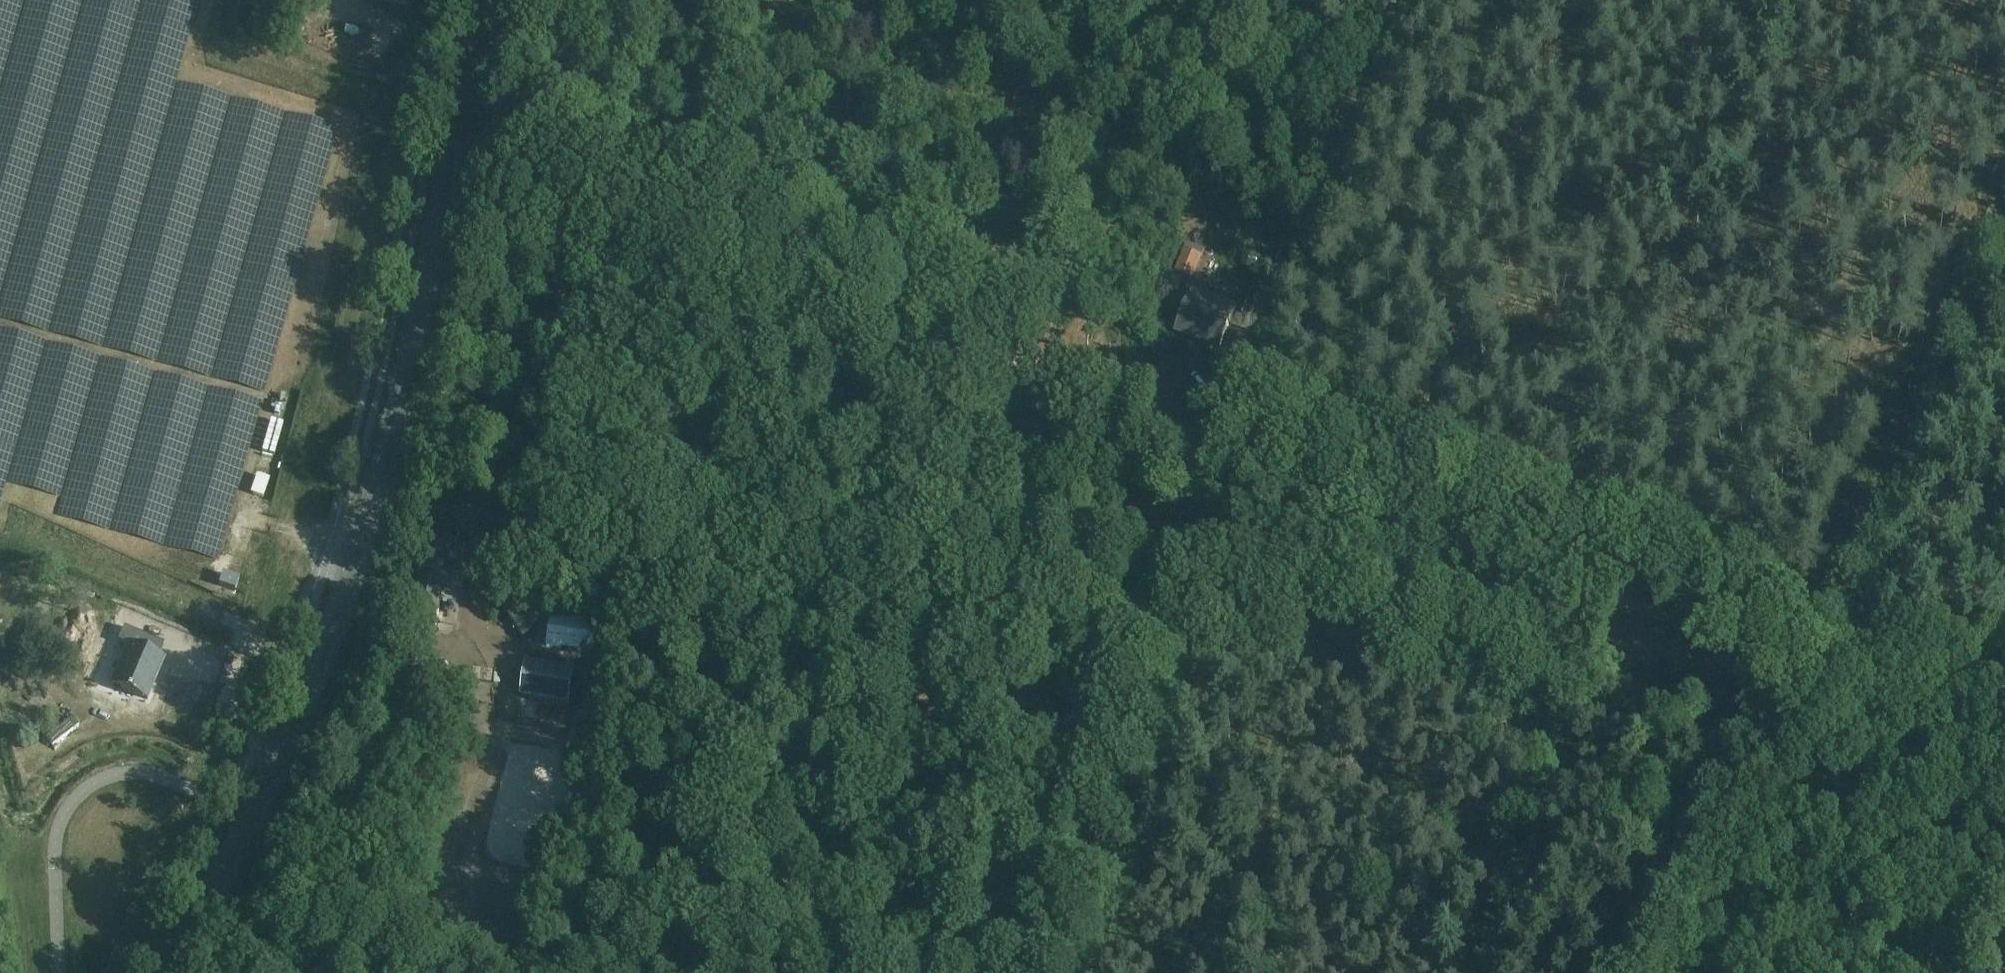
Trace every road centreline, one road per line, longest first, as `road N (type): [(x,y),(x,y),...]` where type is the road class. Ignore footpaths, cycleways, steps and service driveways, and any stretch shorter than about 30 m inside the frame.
road 1 (secondary): [(173,972),(327,657),(393,433),(485,0)]
road 2 (track): [(1200,430),(454,149)]

